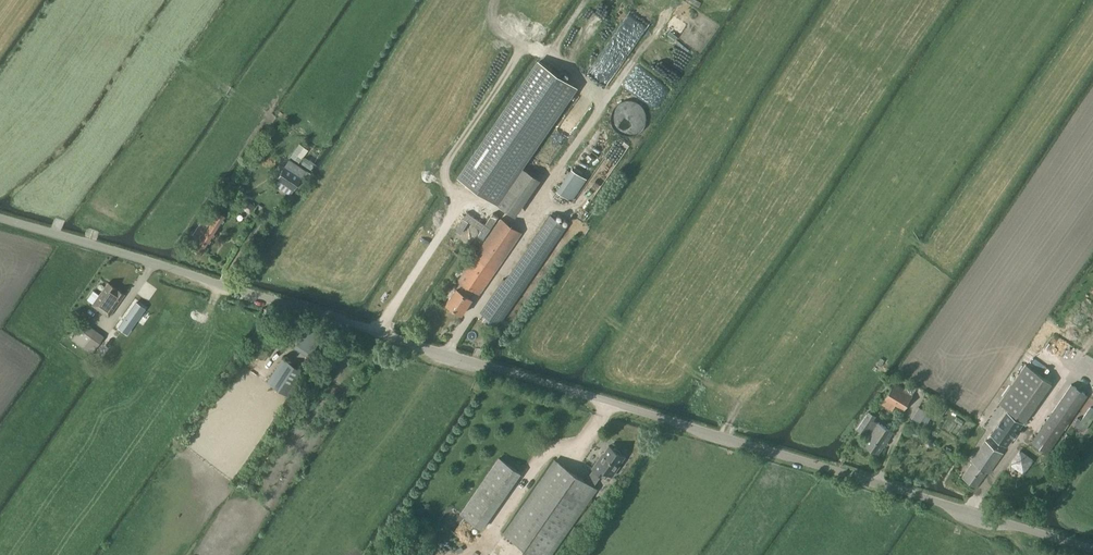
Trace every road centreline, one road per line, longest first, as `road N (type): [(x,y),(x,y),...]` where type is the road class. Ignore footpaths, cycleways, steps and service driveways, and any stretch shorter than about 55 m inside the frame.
road 1 (unclassified): [(0,219),(1092,549)]

